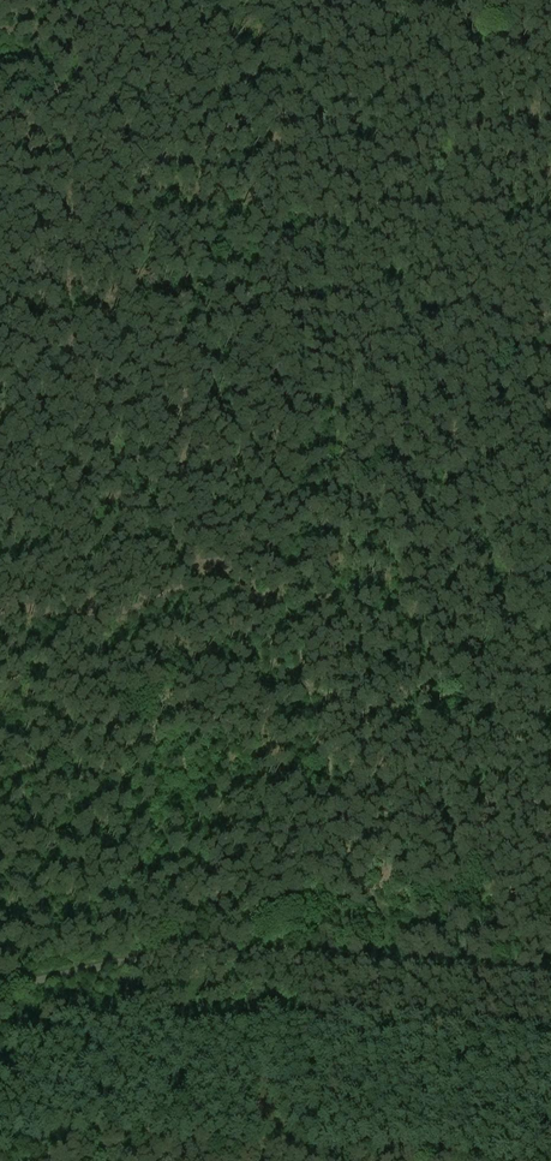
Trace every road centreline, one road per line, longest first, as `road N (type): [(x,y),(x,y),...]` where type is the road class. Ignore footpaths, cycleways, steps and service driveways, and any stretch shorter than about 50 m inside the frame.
road 1 (track): [(550,324),(386,471),(282,592),(358,884),(382,913),(384,966)]
road 2 (track): [(0,565),(71,492),(79,462),(74,0)]
road 3 (track): [(284,9),(282,592)]
road 4 (unclassified): [(550,979),(206,950),(0,988)]
road 5 (track): [(178,0),(550,26)]

